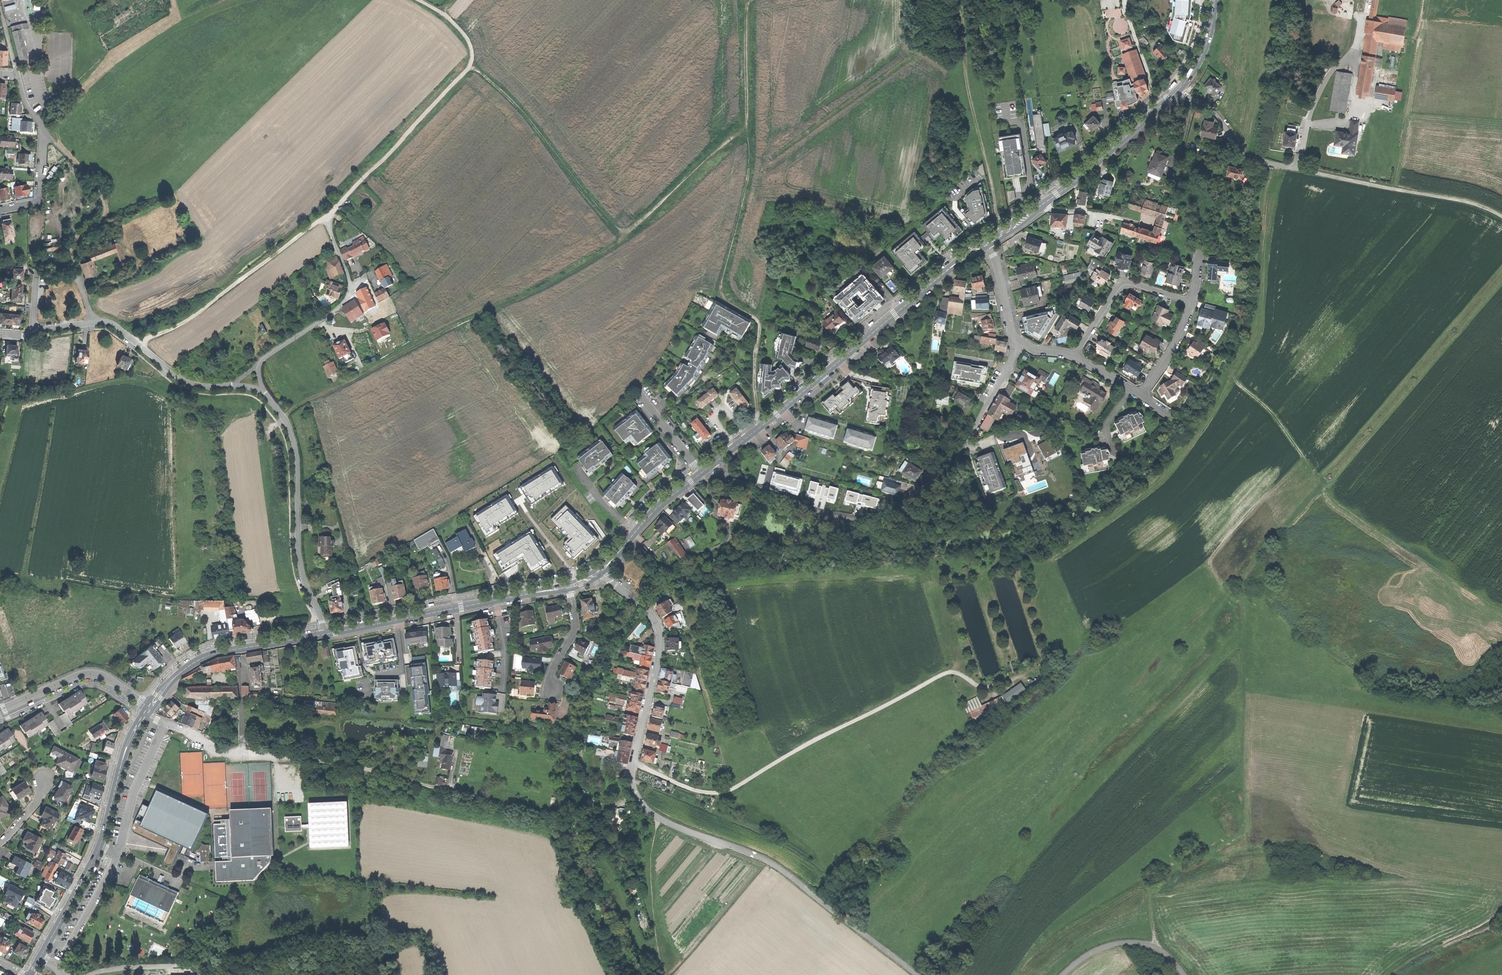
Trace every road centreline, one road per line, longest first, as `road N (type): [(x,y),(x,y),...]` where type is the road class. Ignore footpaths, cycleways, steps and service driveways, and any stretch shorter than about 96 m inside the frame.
road 1 (track): [(1154,947),(1153,879),(1246,825),(1239,744),(1243,581),(1322,484),(1232,370),(1251,337),(1270,163)]
road 2 (track): [(284,415),(473,318),(557,285),(747,132)]
road 3 (track): [(419,0),(467,38),(472,55),(465,72),(324,219),(141,345)]
road 4 (track): [(751,0),(748,176),(719,296),(762,323),(753,386),(761,426)]
road 5 (track): [(634,763),(693,788),(727,793),(944,674),(959,672),(984,688),(1020,675)]
road 6 (residential): [(711,465),(849,521),(889,514),(955,463),(1020,342)]
road 7 (secondary): [(711,465),(987,243)]
road 8 (secondary): [(1214,0),(1205,47),(1179,90),(1057,195),(987,243)]
road 9 (secondary): [(144,715),(125,752),(97,853),(40,957)]
road 10 (unclassified): [(263,390),(294,438),(301,563),(326,634)]
road 11 (residential): [(638,800),(634,763),(659,632),(599,571)]
road 12 (secondary): [(326,634),(568,586)]
road 13 (track): [(961,0),(966,79),(1003,233)]
road 14 (track): [(624,235),(547,137),(471,61)]
road 15 (unclassified): [(48,135),(104,202),(103,218),(70,247),(94,322)]
road 16 (track): [(1300,171),(1468,202),(1501,217)]
road 17 (track): [(422,788),(362,766),(225,750)]
road 18 (secondary): [(150,706),(178,674),(211,655),(326,634)]
road 19 (residential): [(257,366),(350,292),(324,219)]
road 20 (residential): [(0,710),(93,673),(150,706)]
road 21 (unclassified): [(94,322),(112,322),(184,380),(236,385)]
road 22 (residential): [(1075,356),(1120,286),(1192,304)]
road 23 (secondary): [(599,571),(701,473)]
road 24 (track): [(1390,974),(1501,921)]

